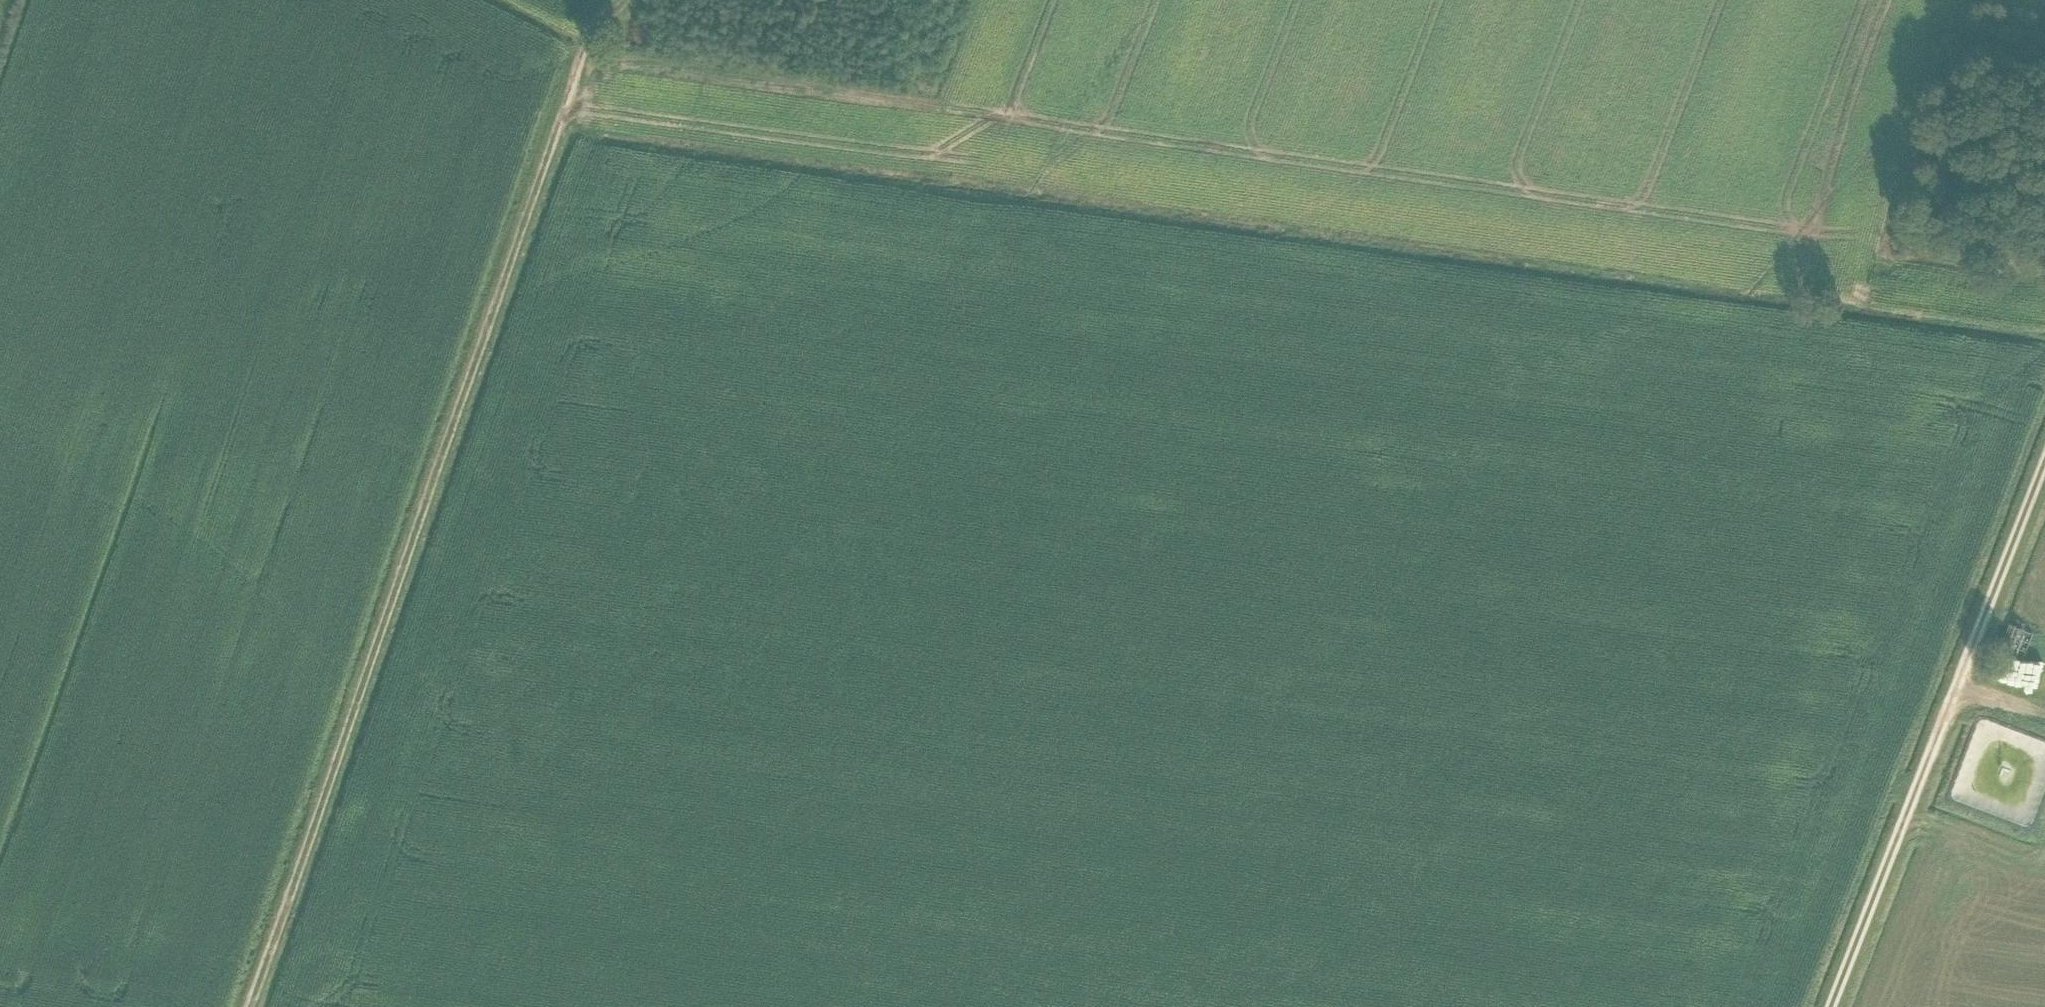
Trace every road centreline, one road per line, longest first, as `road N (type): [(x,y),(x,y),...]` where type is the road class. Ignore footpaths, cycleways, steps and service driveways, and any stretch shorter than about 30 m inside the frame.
road 1 (track): [(627,0),(585,50),(250,1006)]
road 2 (track): [(1833,1006),(2044,465)]

